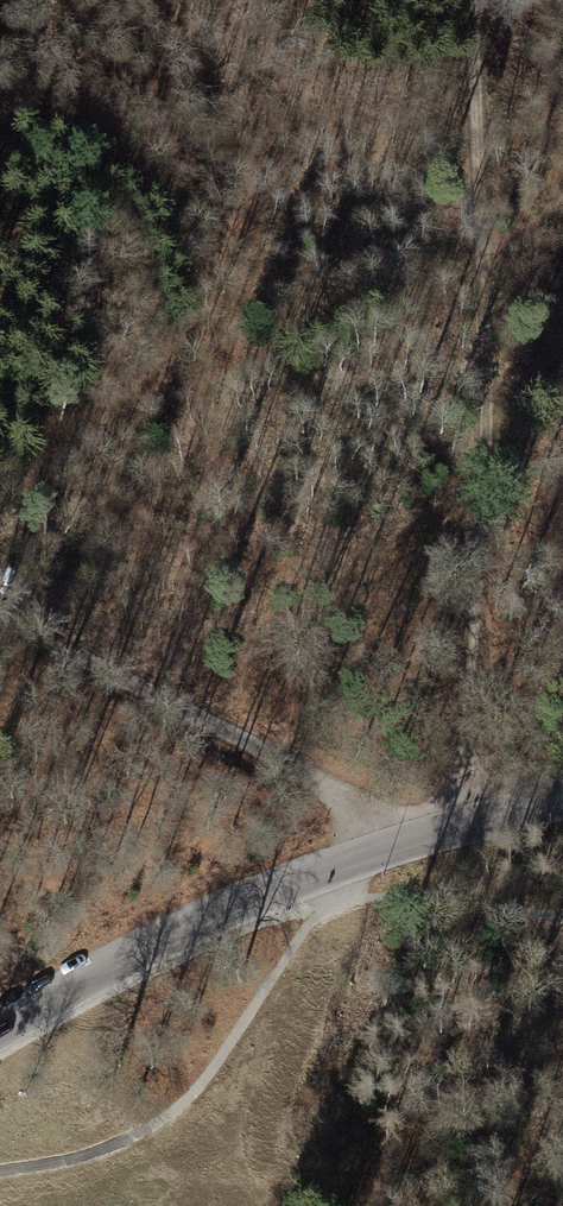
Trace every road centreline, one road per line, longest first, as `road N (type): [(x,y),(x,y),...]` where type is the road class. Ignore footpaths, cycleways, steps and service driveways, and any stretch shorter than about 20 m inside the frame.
road 1 (track): [(0,612),(321,784),(380,850),(480,759),(479,259)]
road 2 (unclassified): [(0,1030),(97,970),(310,872),(562,801)]
road 3 (track): [(479,259),(0,495)]
road 4 (track): [(479,259),(467,0)]

